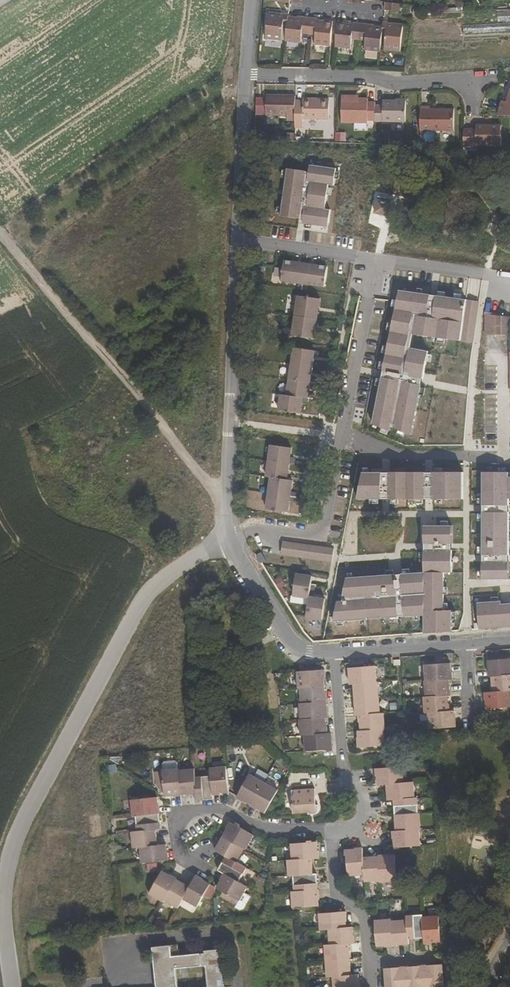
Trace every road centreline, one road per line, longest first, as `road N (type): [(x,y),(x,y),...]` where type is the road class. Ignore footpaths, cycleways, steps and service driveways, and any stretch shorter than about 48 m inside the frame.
road 1 (unclassified): [(228,539),(154,588),(10,852),(4,928),(12,986)]
road 2 (track): [(0,234),(131,379),(214,494),(228,539)]
road 3 (unclassified): [(377,260),(321,536),(261,527),(228,539)]
road 4 (residential): [(238,238),(228,539)]
road 5 (residential): [(497,80),(242,85)]
road 6 (residential): [(336,652),(344,773),(365,806),(355,825),(332,828)]
road 7 (residential): [(228,539),(292,644),(336,652)]
road 8 (residential): [(242,85),(238,238)]
road 9 (unclassified): [(504,458),(418,458),(357,446)]
road 10 (residential): [(332,828),(336,889),(363,917),(368,961)]
road 11 (unclassified): [(238,238),(377,260)]
road 12 (unclassified): [(377,260),(509,279)]
road 13 (residential): [(336,652),(464,642)]

